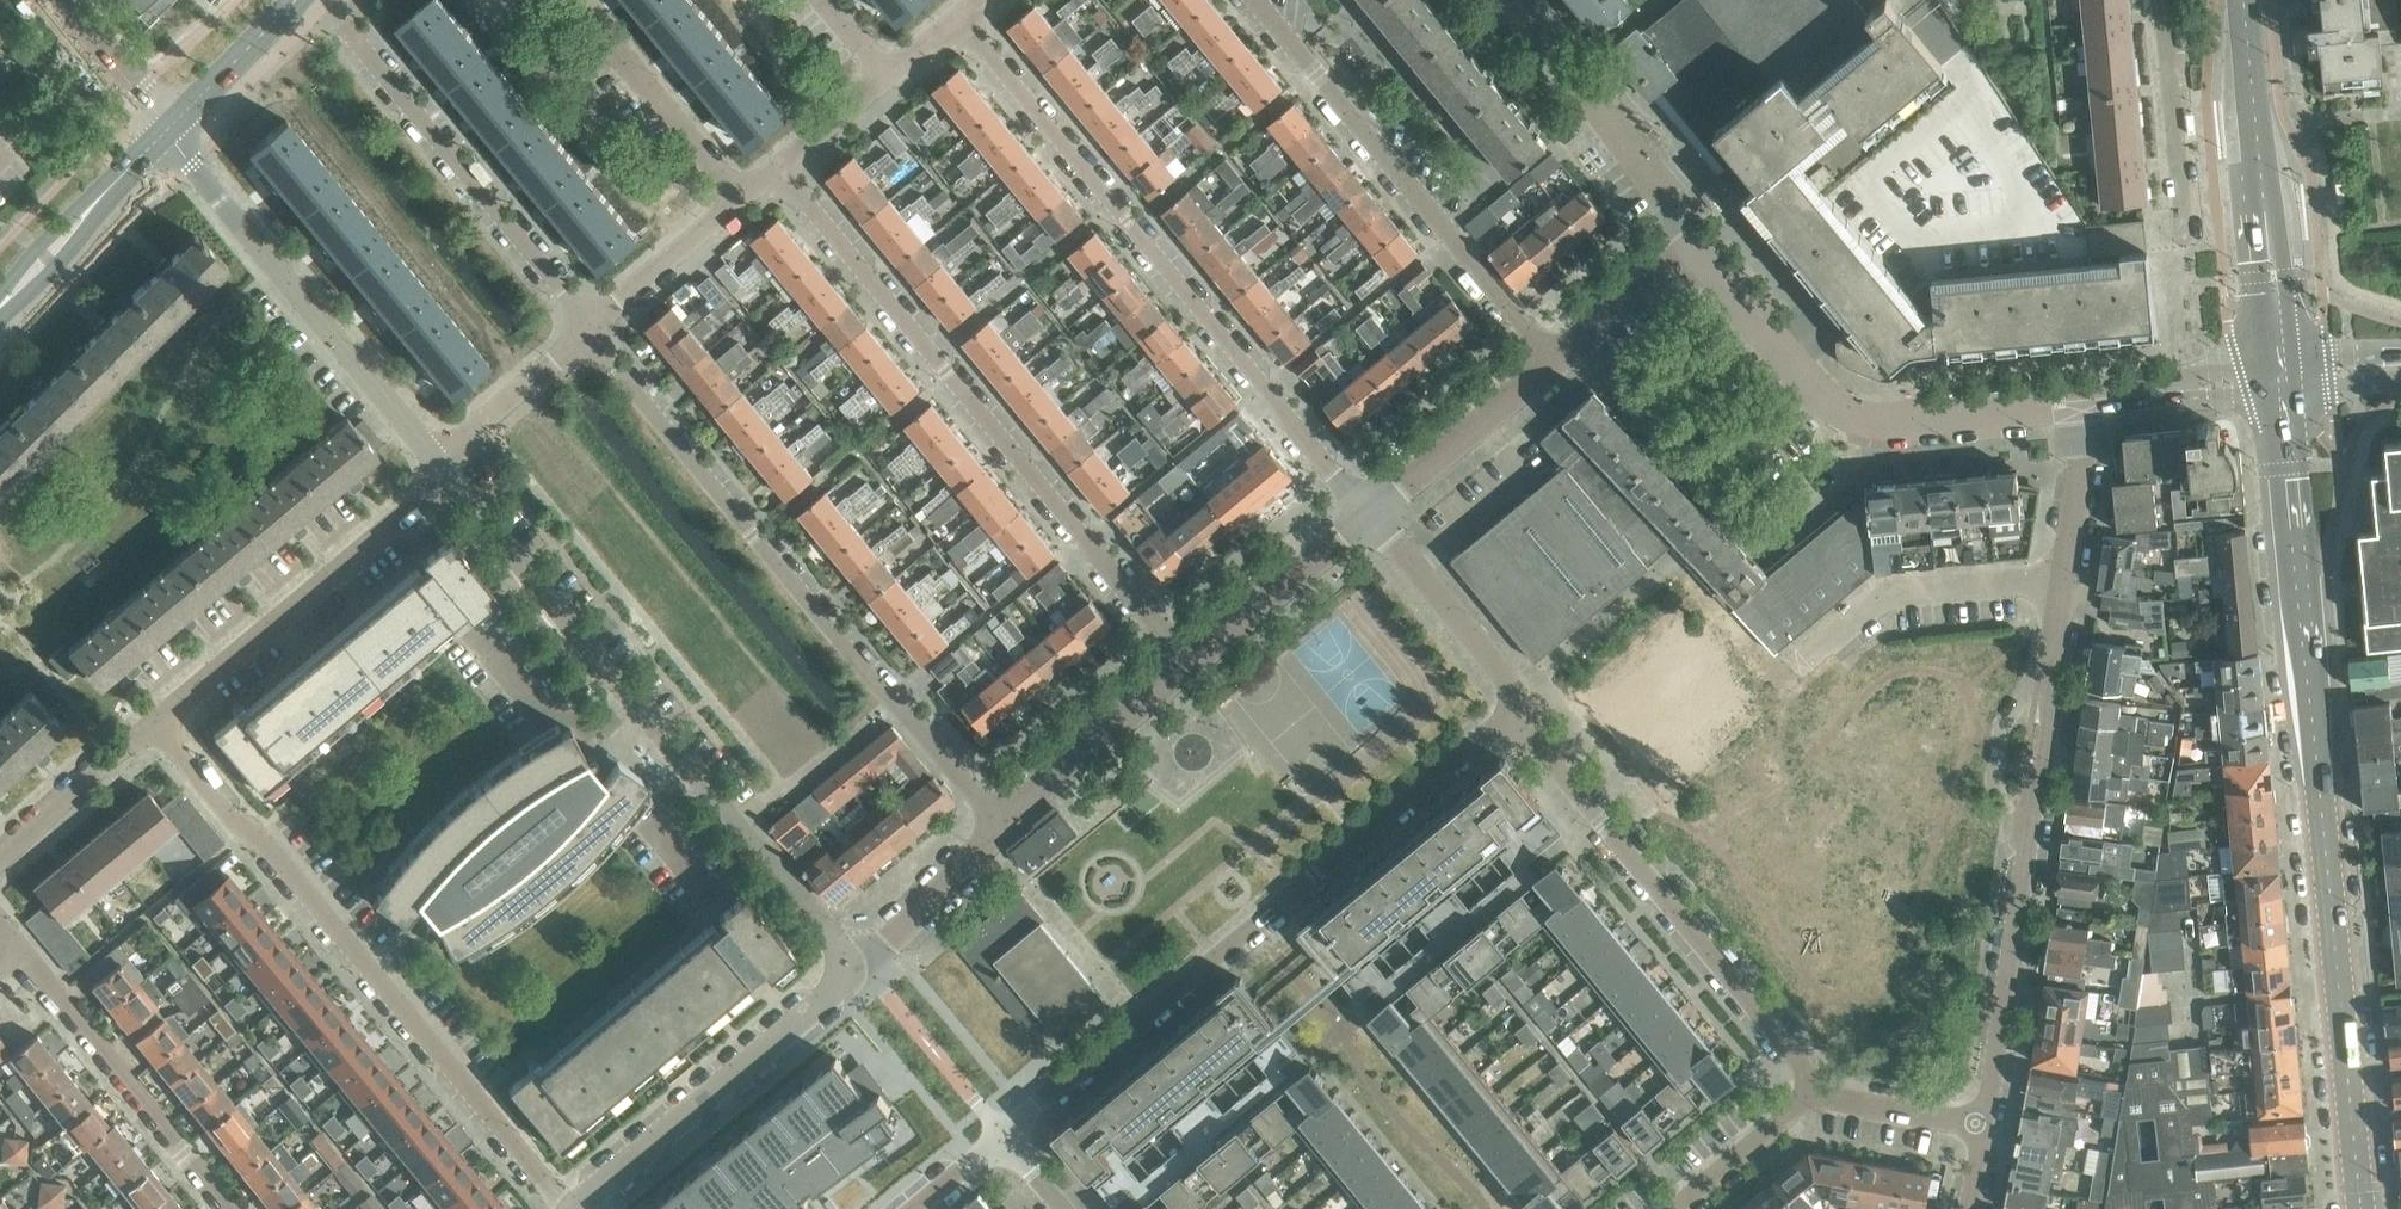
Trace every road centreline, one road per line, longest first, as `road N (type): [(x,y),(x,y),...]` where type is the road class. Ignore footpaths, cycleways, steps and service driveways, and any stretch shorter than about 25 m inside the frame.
road 1 (tertiary): [(2359,1208),(2298,625),(2281,377)]
road 2 (residential): [(1009,1144),(1513,722)]
road 3 (residential): [(586,332),(1004,830)]
road 4 (residential): [(791,159),(1195,664)]
road 5 (residential): [(1367,514),(960,17)]
road 6 (residential): [(575,1208),(154,725)]
road 7 (residential): [(848,968),(779,862),(454,475)]
road 8 (residential): [(1984,1124),(2065,585)]
road 9 (residential): [(1513,722),(1820,1096)]
road 10 (residential): [(2091,399),(1859,421),(1814,396),(1698,241)]
road 11 (residential): [(1547,369),(1243,0)]
road 12 (residential): [(596,324),(319,0)]
road 13 (residential): [(437,456),(164,132)]
road 14 (residential): [(154,725),(454,475)]
road 15 (tertiary): [(2281,377),(2242,0)]
road 16 (residential): [(576,1208),(838,989),(848,968)]
road 17 (residential): [(227,1208),(22,947)]
road 18 (residential): [(1698,241),(1505,0)]
road 19 (residential): [(1807,655),(1903,594),(2033,580),(2065,585)]
road 20 (residential): [(575,0),(744,198)]
road 21 (residential): [(1367,514),(1511,690),(1513,722)]
road 22 (residential): [(1004,830),(1195,664)]
road 23 (residential): [(2185,244),(2163,0)]
road 24 (secondary): [(0,309),(164,132)]
road 25 (residential): [(1367,514),(1547,369)]
road 26 (residential): [(1195,664),(1367,514)]
road 27 (residential): [(848,968),(887,943),(994,849),(1004,830)]
road 28 (residential): [(0,858),(154,725)]
road 29 (residential): [(1698,241),(1547,369)]
road 30 (residential): [(596,324),(744,198)]
road 31 (residential): [(437,456),(586,332)]
road 32 (residential): [(2091,399),(2281,377)]
road 33 (residential): [(2065,585),(2091,399)]
road 34 (secondary): [(164,132),(286,0)]
road 35 (residential): [(1682,1208),(1820,1096)]
road 36 (tertiary): [(164,132),(57,0)]
road 37 (residential): [(1820,1096),(1984,1124)]
road 38 (residential): [(791,159),(887,78)]
road 39 (tertiary): [(2281,377),(2400,364)]

